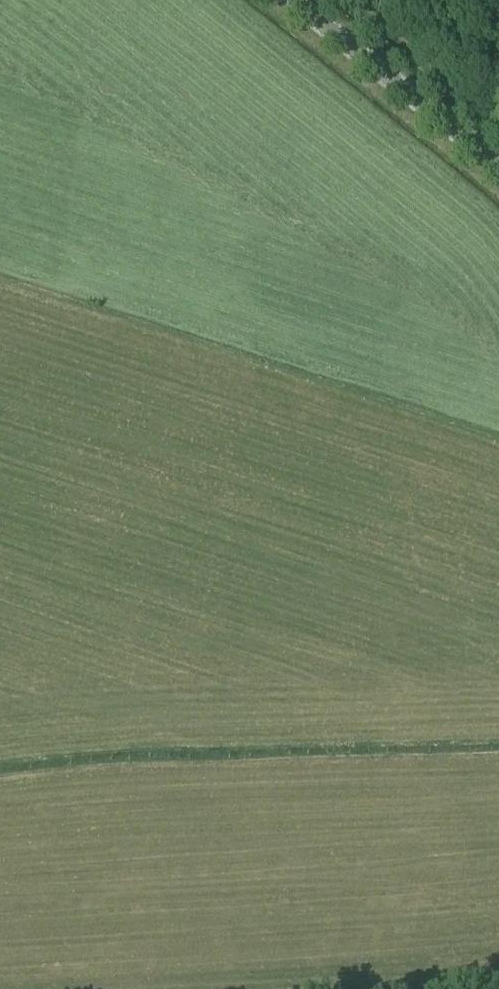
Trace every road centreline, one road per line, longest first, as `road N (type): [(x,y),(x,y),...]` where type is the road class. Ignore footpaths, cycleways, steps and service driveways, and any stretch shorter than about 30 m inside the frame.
road 1 (tertiary): [(498,170),(296,0)]

